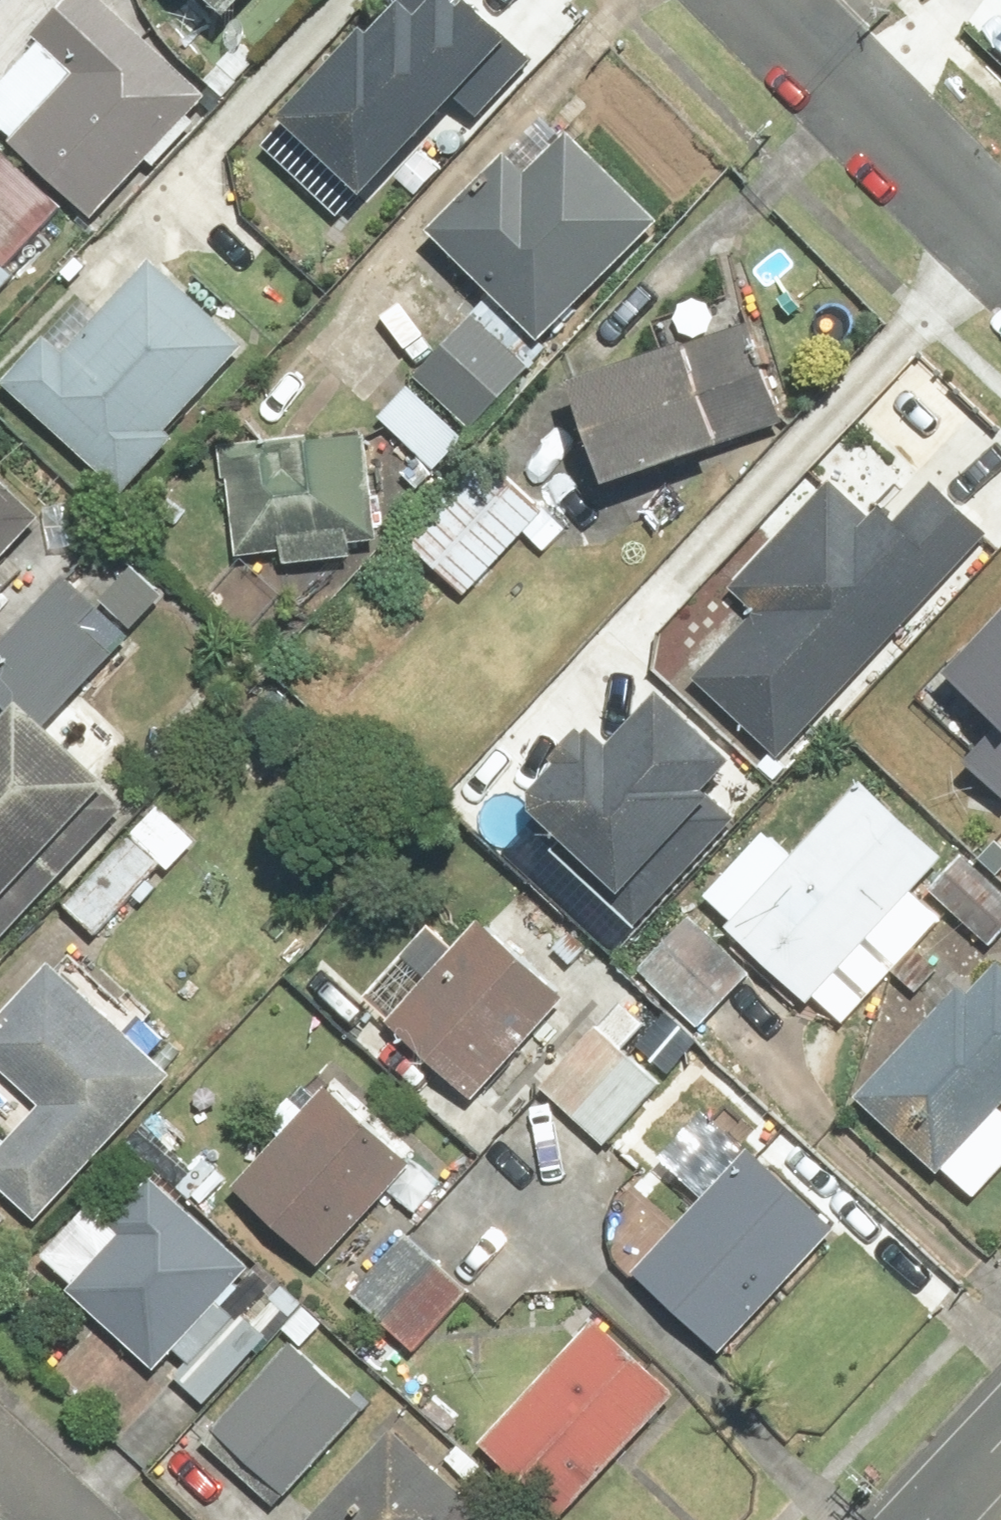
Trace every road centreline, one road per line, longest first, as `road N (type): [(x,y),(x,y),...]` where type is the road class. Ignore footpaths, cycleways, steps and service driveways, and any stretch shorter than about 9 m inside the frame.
road 1 (residential): [(780,0),(1000,216)]

